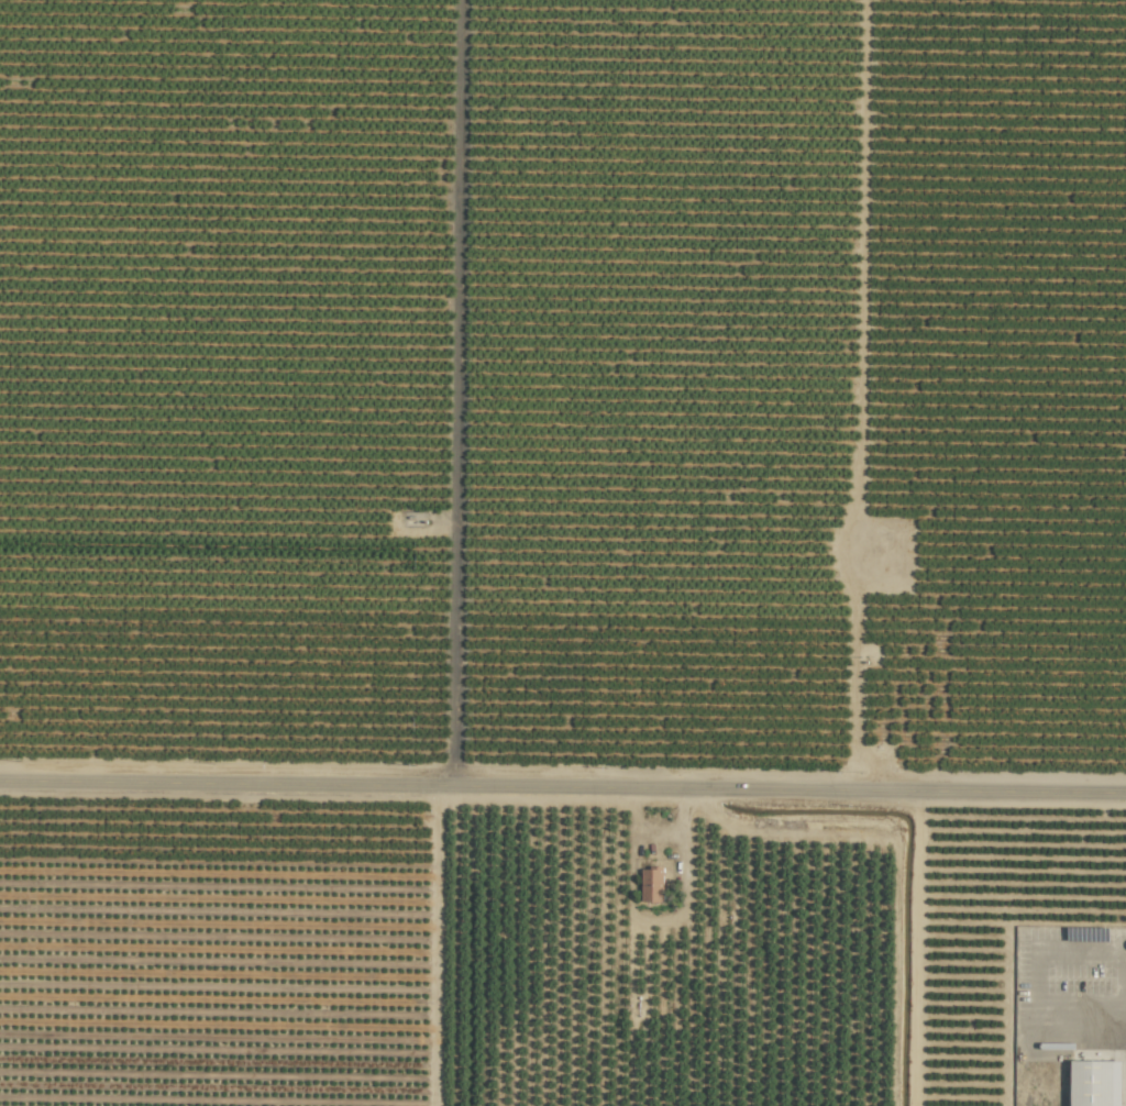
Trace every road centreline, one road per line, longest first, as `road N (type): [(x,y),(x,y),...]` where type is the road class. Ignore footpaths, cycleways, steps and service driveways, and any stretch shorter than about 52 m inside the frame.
road 1 (tertiary): [(0,781),(1125,794)]

